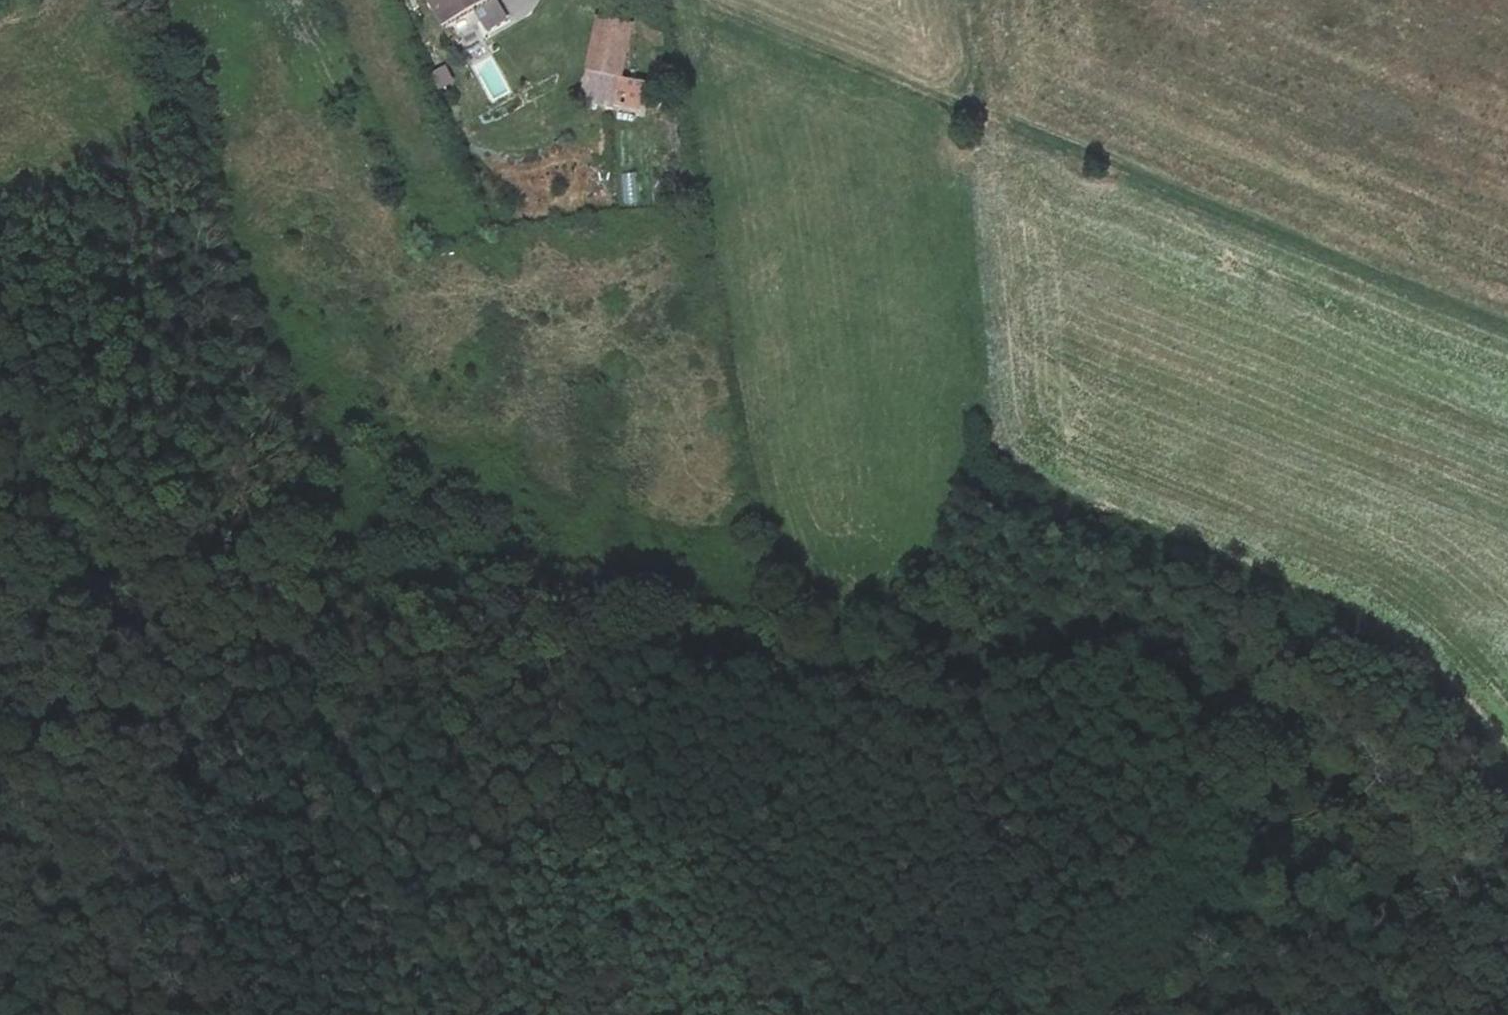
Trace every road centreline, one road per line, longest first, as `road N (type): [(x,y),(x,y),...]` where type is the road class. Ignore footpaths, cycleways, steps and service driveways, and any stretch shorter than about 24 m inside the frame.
road 1 (track): [(1507,325),(676,0)]
road 2 (track): [(651,1014),(812,989),(872,1014)]

